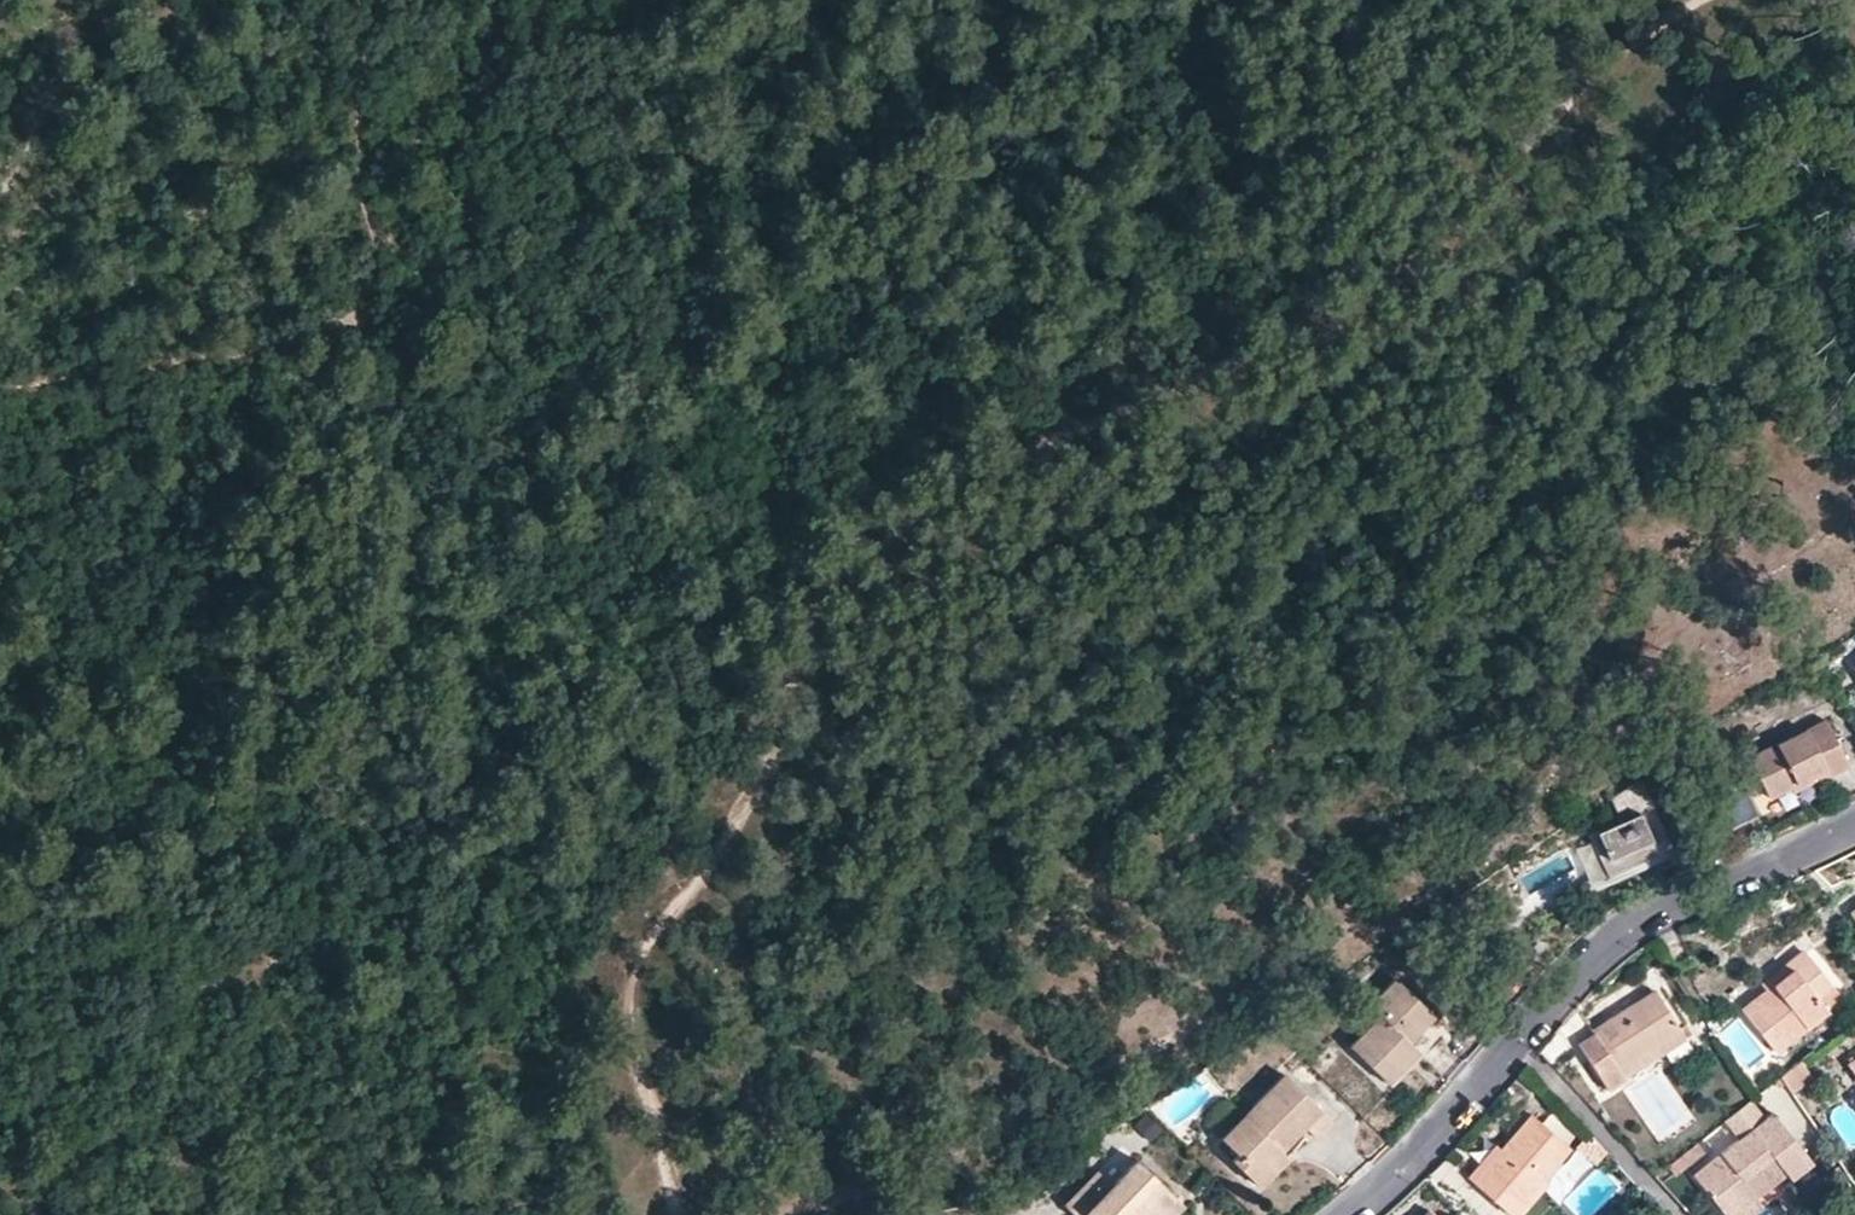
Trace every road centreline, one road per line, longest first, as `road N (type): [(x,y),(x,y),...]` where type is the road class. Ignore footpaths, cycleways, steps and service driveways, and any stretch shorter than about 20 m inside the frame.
road 1 (track): [(1707,0),(1626,41),(1502,179),(1466,233),(1315,322),(1040,444),(879,535),(825,593),(803,684),(753,795),(703,872),(648,933),(621,1003),(673,1214)]
road 2 (residential): [(1854,821),(1643,917),(1578,965),(1517,1042),(1347,1214)]

